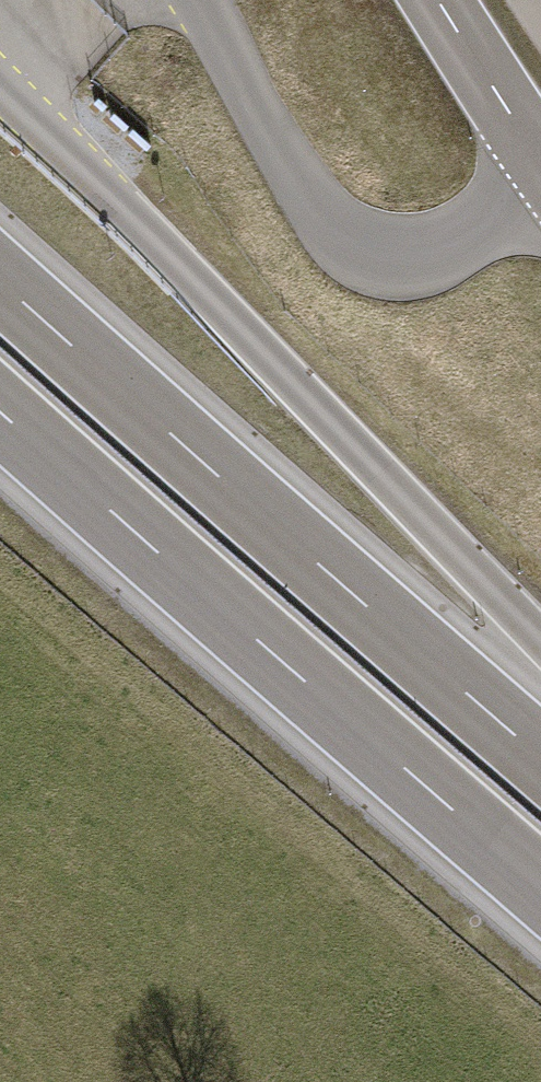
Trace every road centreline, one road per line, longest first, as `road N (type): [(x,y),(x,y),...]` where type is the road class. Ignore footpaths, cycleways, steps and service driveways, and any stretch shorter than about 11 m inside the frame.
road 1 (motorway): [(540,755),(0,280)]
road 2 (motorway): [(0,415),(540,888)]
road 3 (primary): [(441,0),(540,156)]

